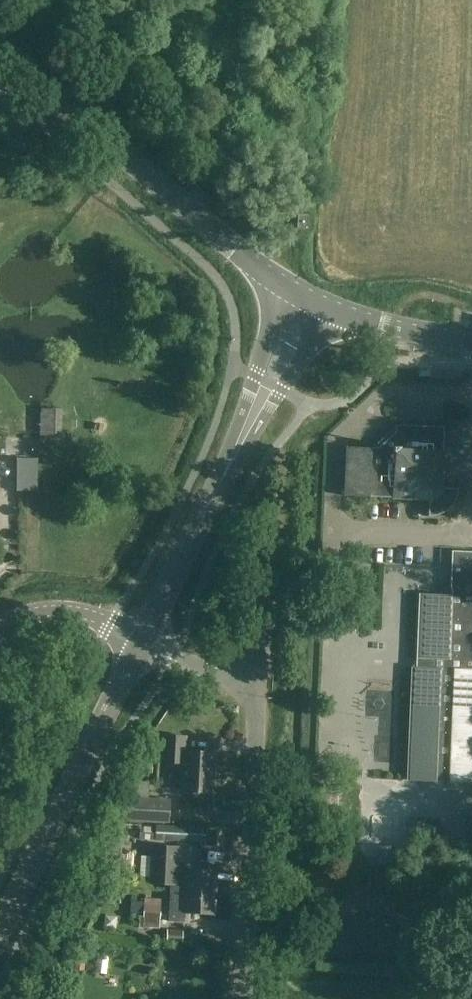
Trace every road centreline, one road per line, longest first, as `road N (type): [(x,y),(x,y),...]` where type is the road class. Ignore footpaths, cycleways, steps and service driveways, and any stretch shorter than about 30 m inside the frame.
road 1 (tertiary): [(286,285),(0,49)]
road 2 (tertiary): [(0,931),(142,639)]
road 3 (unclassified): [(243,998),(258,694)]
road 4 (tertiary): [(286,285),(224,476)]
road 5 (tertiary): [(224,476),(332,309)]
road 6 (tertiary): [(142,639),(224,476)]
road 7 (unclassified): [(142,639),(60,611),(0,629)]
road 8 (tertiary): [(471,340),(379,326),(332,309)]
road 9 (unclassified): [(258,694),(142,639)]

